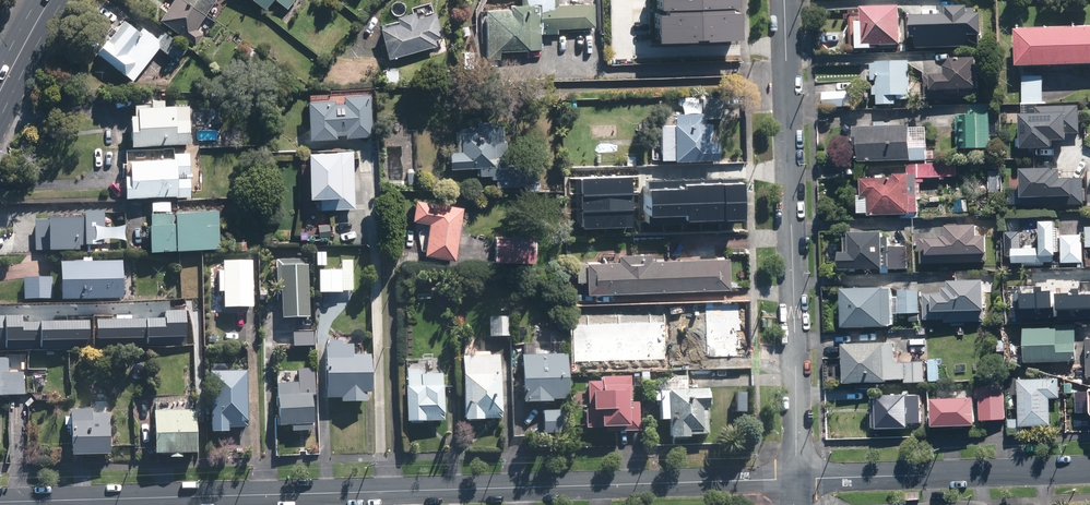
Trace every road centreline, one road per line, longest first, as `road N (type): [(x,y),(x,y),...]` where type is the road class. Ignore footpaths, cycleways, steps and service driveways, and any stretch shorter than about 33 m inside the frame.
road 1 (residential): [(0,502),(795,479)]
road 2 (residential): [(781,0),(795,479)]
road 3 (residential): [(795,479),(1089,471)]

